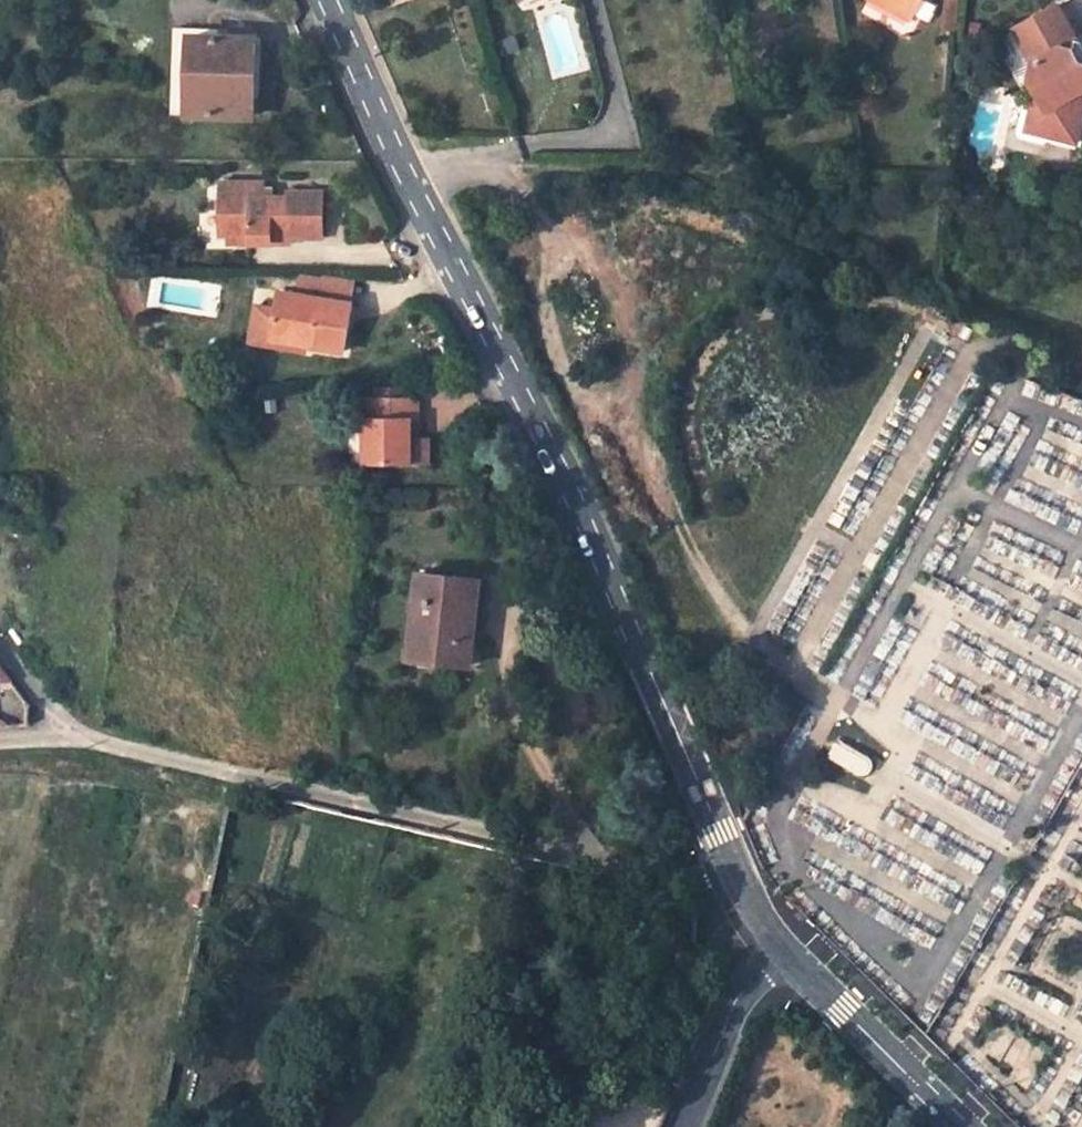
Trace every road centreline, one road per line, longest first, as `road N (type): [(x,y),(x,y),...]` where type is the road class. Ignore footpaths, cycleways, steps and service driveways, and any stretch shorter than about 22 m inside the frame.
road 1 (tertiary): [(329,0),(411,184),(526,397),(735,873)]
road 2 (residential): [(735,873),(664,877),(76,735),(0,740)]
road 3 (tertiary): [(778,951),(961,1126)]
road 4 (unclassified): [(778,951),(743,988),(685,1126)]

